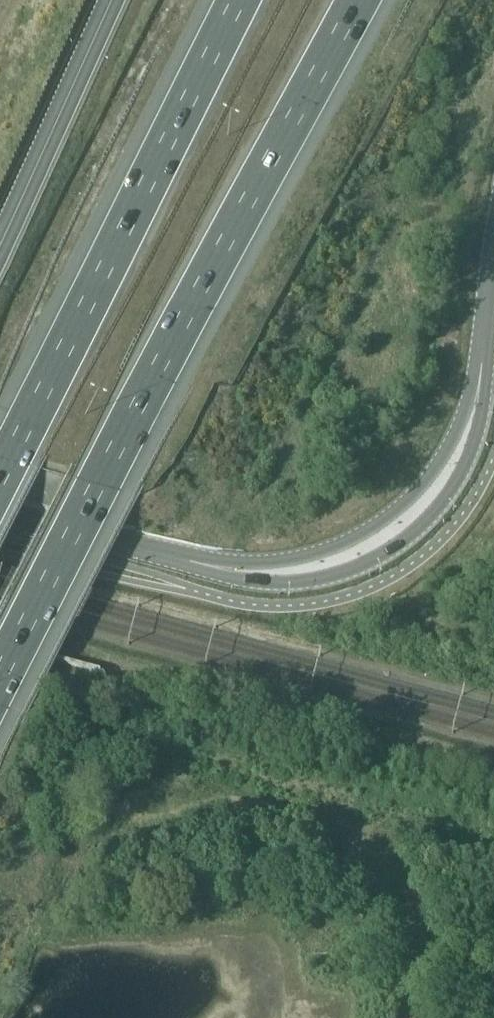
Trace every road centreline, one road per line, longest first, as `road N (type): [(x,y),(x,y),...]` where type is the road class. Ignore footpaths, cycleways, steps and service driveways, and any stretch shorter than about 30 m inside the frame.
road 1 (motorway): [(0,680),(358,0)]
road 2 (secondary): [(493,274),(467,439),(425,502),(380,538),(327,560),(247,569),(0,503)]
road 3 (motorway): [(240,0),(0,482)]

